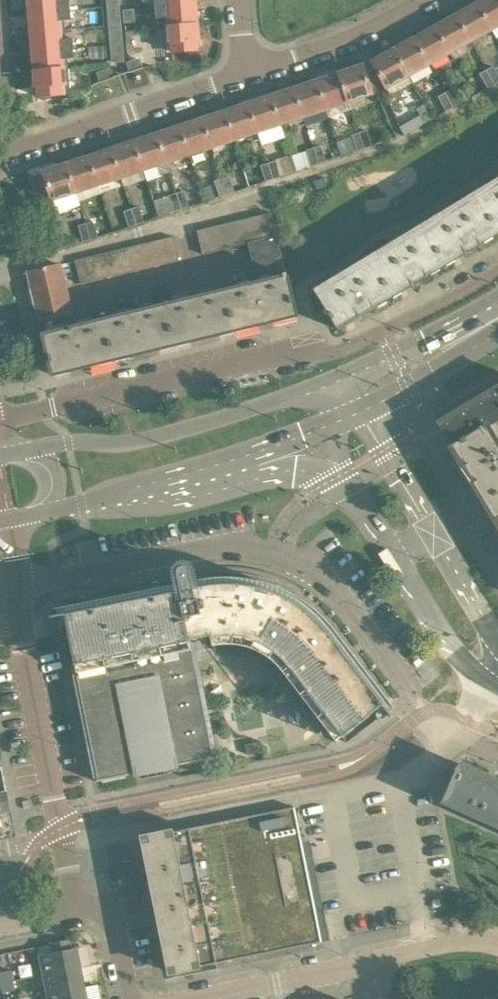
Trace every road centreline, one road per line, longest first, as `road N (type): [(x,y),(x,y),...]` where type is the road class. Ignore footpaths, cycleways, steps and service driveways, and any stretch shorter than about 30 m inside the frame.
road 1 (residential): [(497,270),(345,349),(270,355),(0,421)]
road 2 (residential): [(21,588),(196,551),(271,557),(336,589),(417,692)]
road 3 (secondary): [(329,386),(149,439),(34,448)]
road 4 (residential): [(75,911),(19,621)]
road 5 (residential): [(0,153),(247,71)]
road 6 (secondary): [(119,493),(173,499),(291,472),(343,472)]
road 7 (secondary): [(119,493),(326,429)]
road 8 (residential): [(247,71),(327,45),(425,0)]
road 9 (secondary): [(497,314),(329,386)]
road 10 (residential): [(200,998),(375,962)]
road 11 (secondary): [(363,414),(497,320)]
road 12 (tertiary): [(398,561),(442,629),(497,684)]
road 13 (tertiary): [(435,537),(363,414)]
road 14 (residential): [(497,947),(469,944),(375,962)]
road 15 (residential): [(131,998),(108,915),(75,911)]
road 16 (tertiary): [(497,639),(435,537)]

